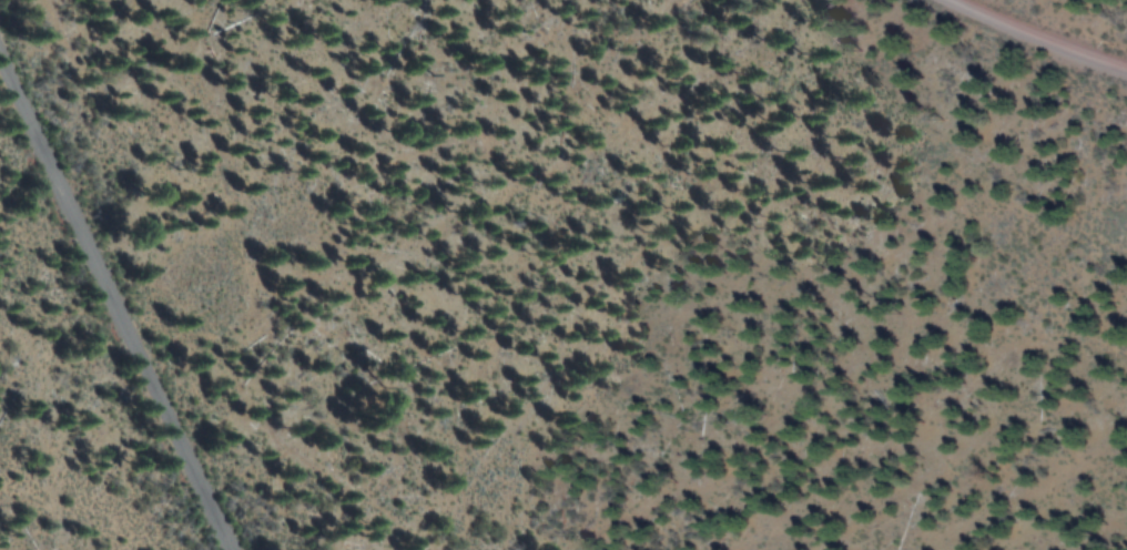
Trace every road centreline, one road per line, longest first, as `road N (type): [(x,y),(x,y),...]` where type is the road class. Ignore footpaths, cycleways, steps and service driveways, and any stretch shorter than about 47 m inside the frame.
road 1 (residential): [(233,549),(0,51)]
road 2 (residential): [(1126,70),(1036,41),(956,0)]

